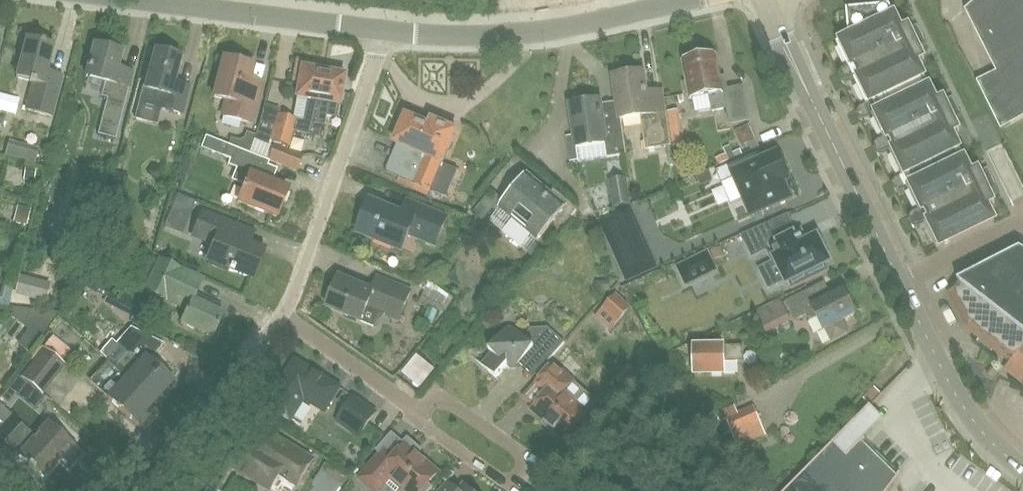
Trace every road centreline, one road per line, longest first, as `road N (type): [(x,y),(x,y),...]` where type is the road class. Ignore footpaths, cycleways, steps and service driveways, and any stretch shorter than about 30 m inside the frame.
road 1 (tertiary): [(901,282),(763,0)]
road 2 (residential): [(388,32),(525,34),(690,0)]
road 3 (residential): [(281,316),(388,32)]
road 4 (residential): [(121,0),(388,32)]
road 5 (residential): [(432,432),(497,477),(516,478),(525,465),(521,451),(458,408),(434,404),(423,416)]
road 6 (tertiary): [(1022,468),(974,418),(901,282)]
road 7 (residential): [(146,490),(281,316)]
road 8 (residential): [(423,416),(281,316)]
road 9 (residential): [(901,282),(1022,222)]

